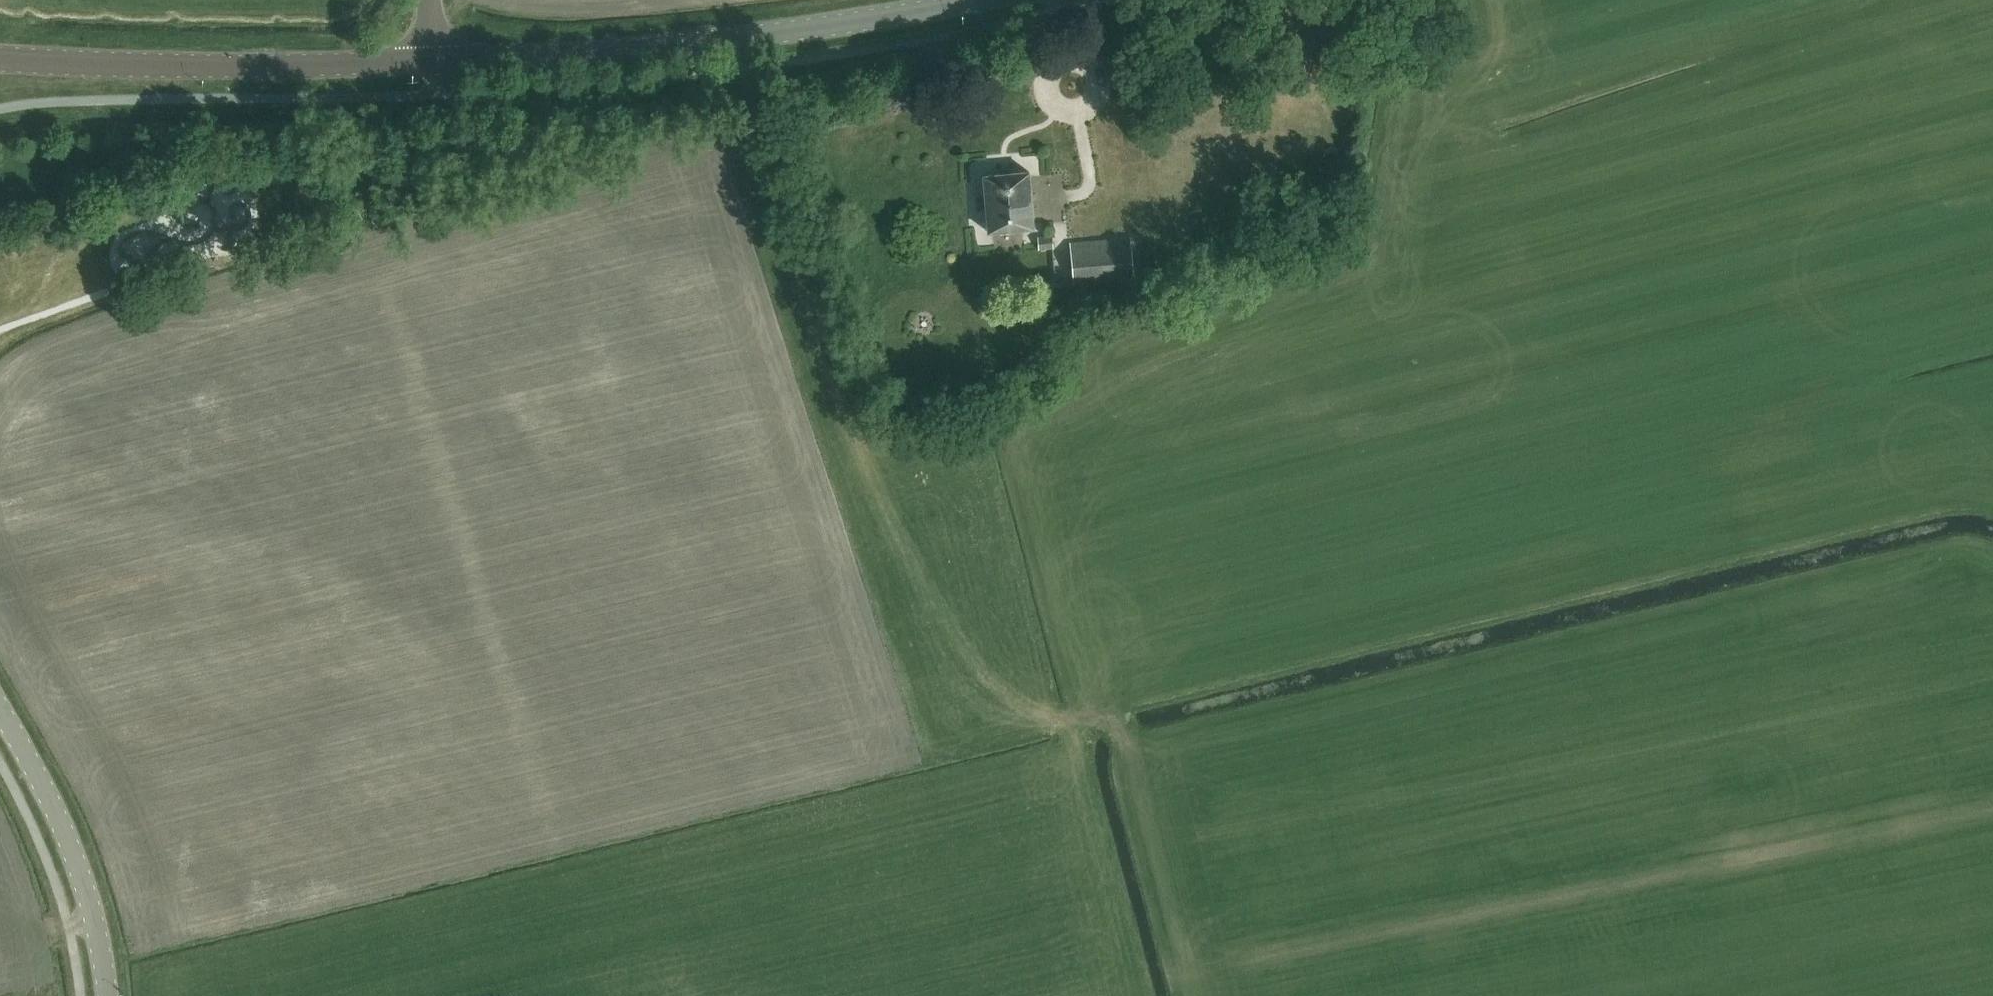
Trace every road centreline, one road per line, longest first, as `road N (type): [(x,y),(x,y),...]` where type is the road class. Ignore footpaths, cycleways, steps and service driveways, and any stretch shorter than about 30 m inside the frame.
road 1 (secondary): [(435,61),(784,33),(970,0)]
road 2 (secondary): [(435,61),(0,58)]
road 3 (secondary): [(109,995),(80,871),(0,705)]

